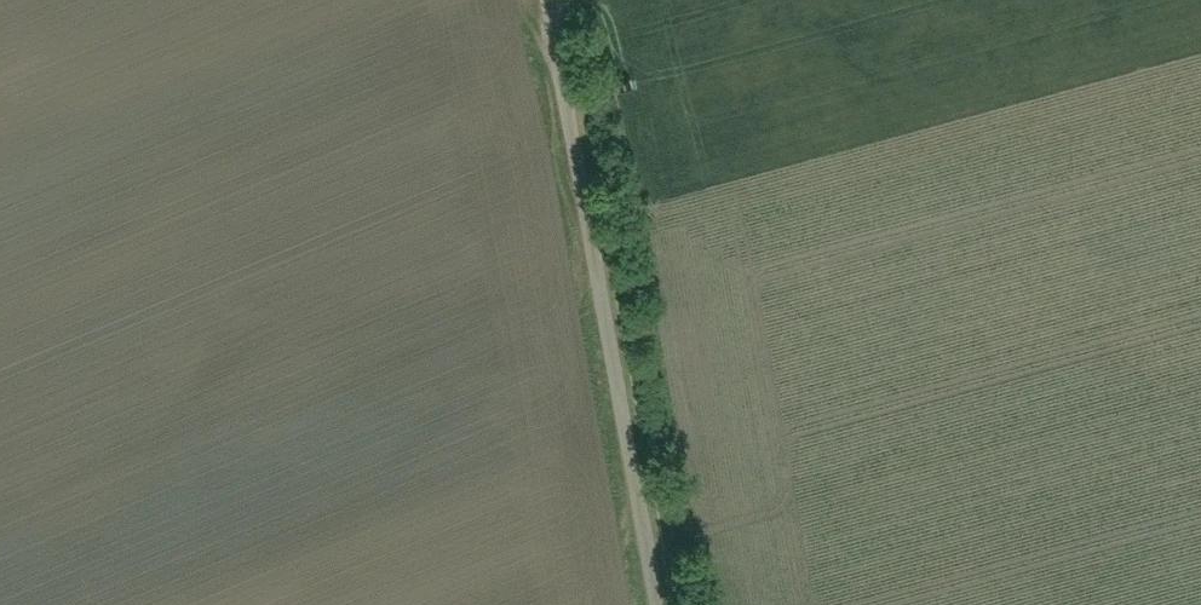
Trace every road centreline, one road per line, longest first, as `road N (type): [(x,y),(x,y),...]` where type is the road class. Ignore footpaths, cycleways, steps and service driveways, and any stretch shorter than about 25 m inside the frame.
road 1 (residential): [(557,0),(664,604)]

